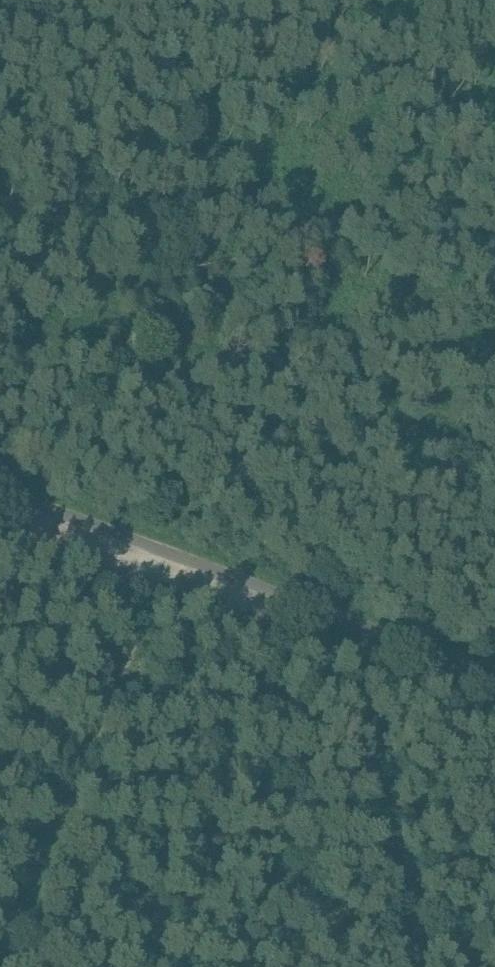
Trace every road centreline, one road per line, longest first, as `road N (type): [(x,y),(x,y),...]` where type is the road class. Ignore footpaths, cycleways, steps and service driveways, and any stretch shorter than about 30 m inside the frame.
road 1 (track): [(494,692),(0,508)]

